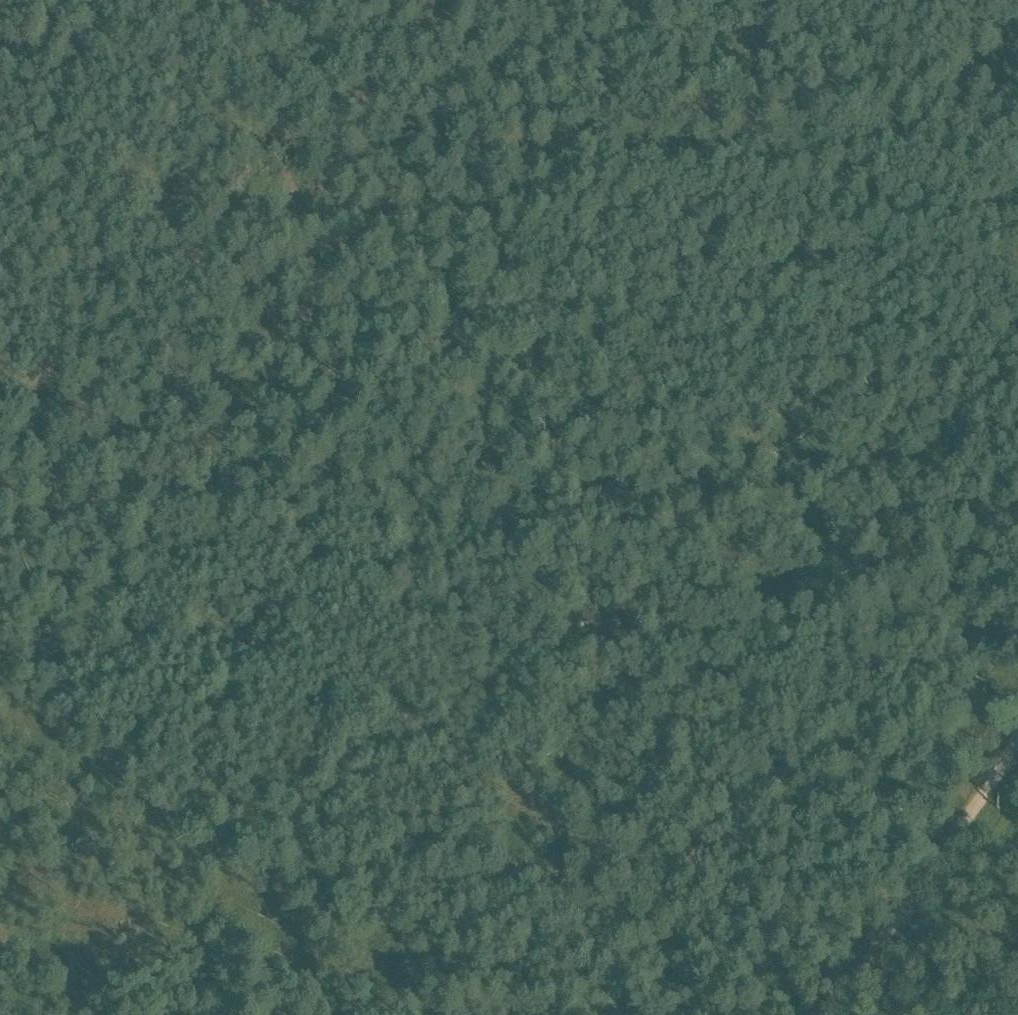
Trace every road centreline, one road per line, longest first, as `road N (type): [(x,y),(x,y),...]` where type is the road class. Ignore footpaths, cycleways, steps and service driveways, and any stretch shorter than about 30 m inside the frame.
road 1 (track): [(830,1014),(1017,727)]

